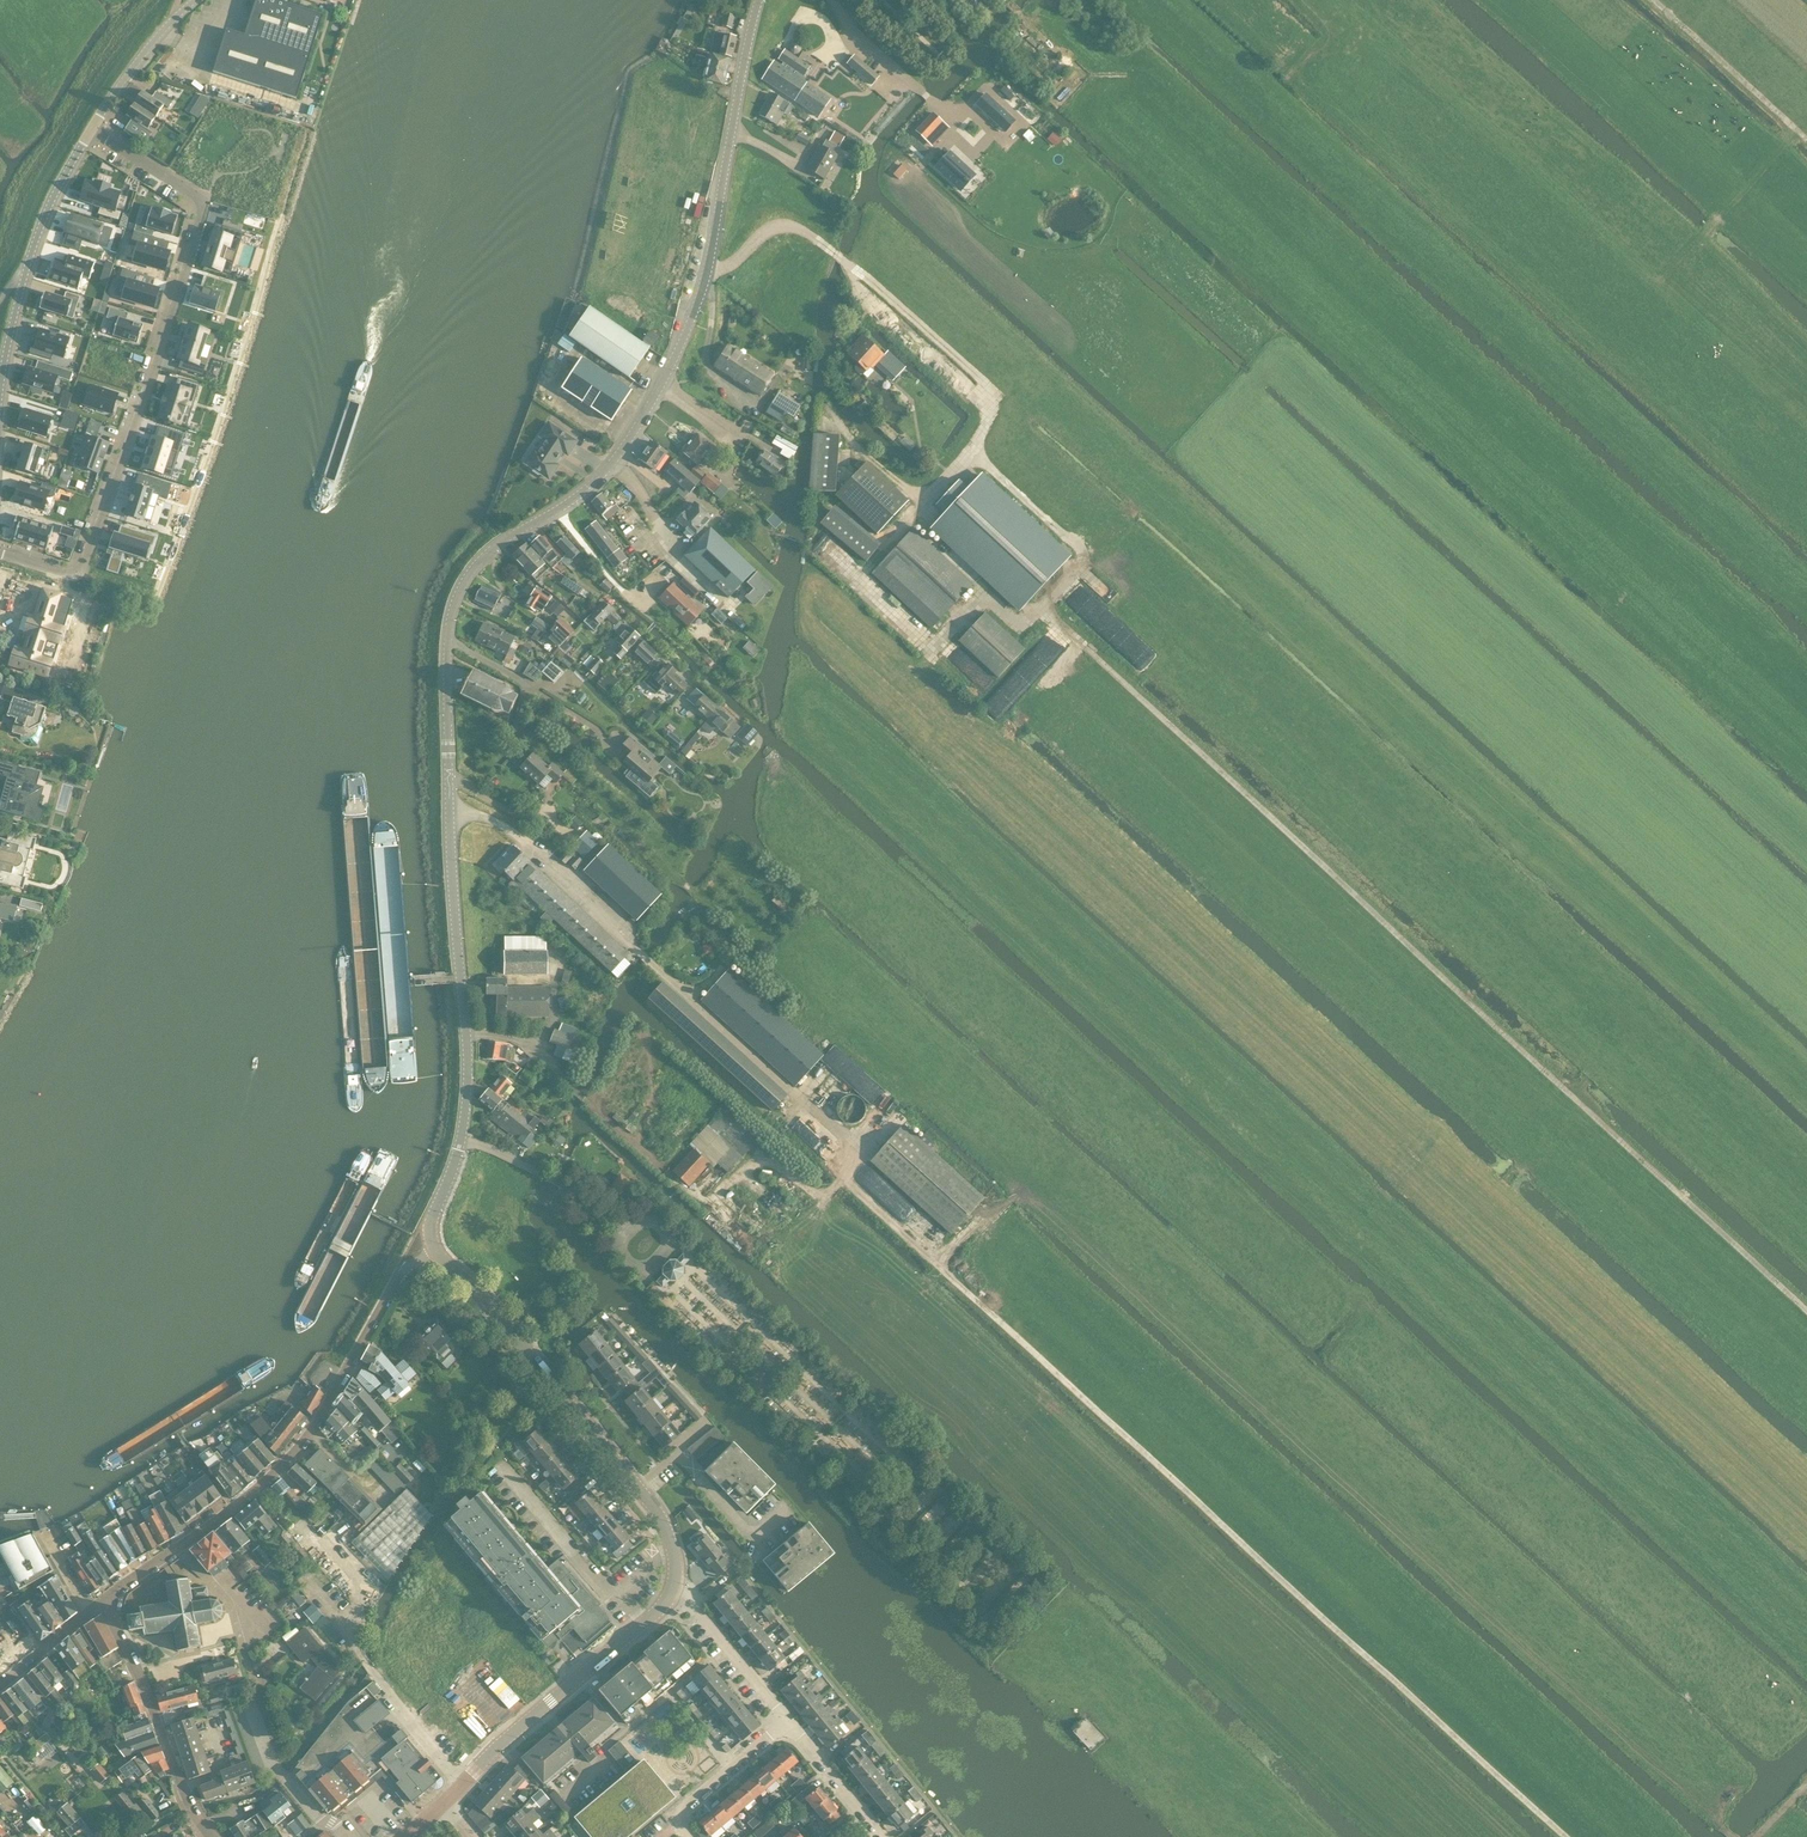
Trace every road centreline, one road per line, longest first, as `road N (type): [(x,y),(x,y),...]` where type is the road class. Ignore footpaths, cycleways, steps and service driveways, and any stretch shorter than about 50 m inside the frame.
road 1 (tertiary): [(437,1256),(431,1218),(459,1149),(469,1072),(450,833),(452,611),(497,543),(611,467),(659,392),(704,277),(759,0)]
road 2 (track): [(1806,1312),(1039,606)]
road 3 (track): [(1563,1836),(844,1181)]
road 4 (residential): [(91,131),(202,208),(80,570),(0,553)]
road 5 (residential): [(102,1603),(289,1455),(404,1274),(437,1256)]
road 6 (tertiary): [(638,1486),(578,1407),(437,1256)]
road 7 (tertiary): [(0,391),(40,233),(91,131)]
road 8 (tertiary): [(443,1805),(646,1621)]
road 9 (residential): [(211,1836),(191,1810),(102,1603)]
road 10 (residential): [(499,1465),(610,1594),(646,1621)]
road 11 (residential): [(788,1720),(699,1609),(671,1591)]
road 12 (residential): [(686,1836),(672,1819),(788,1720)]
road 13 (tertiary): [(91,131),(157,38),(195,0)]
road 14 (residential): [(676,1455),(753,1539),(787,1508)]
road 15 (residential): [(883,1836),(788,1720)]
road 16 (residential): [(92,1610),(0,1688)]

